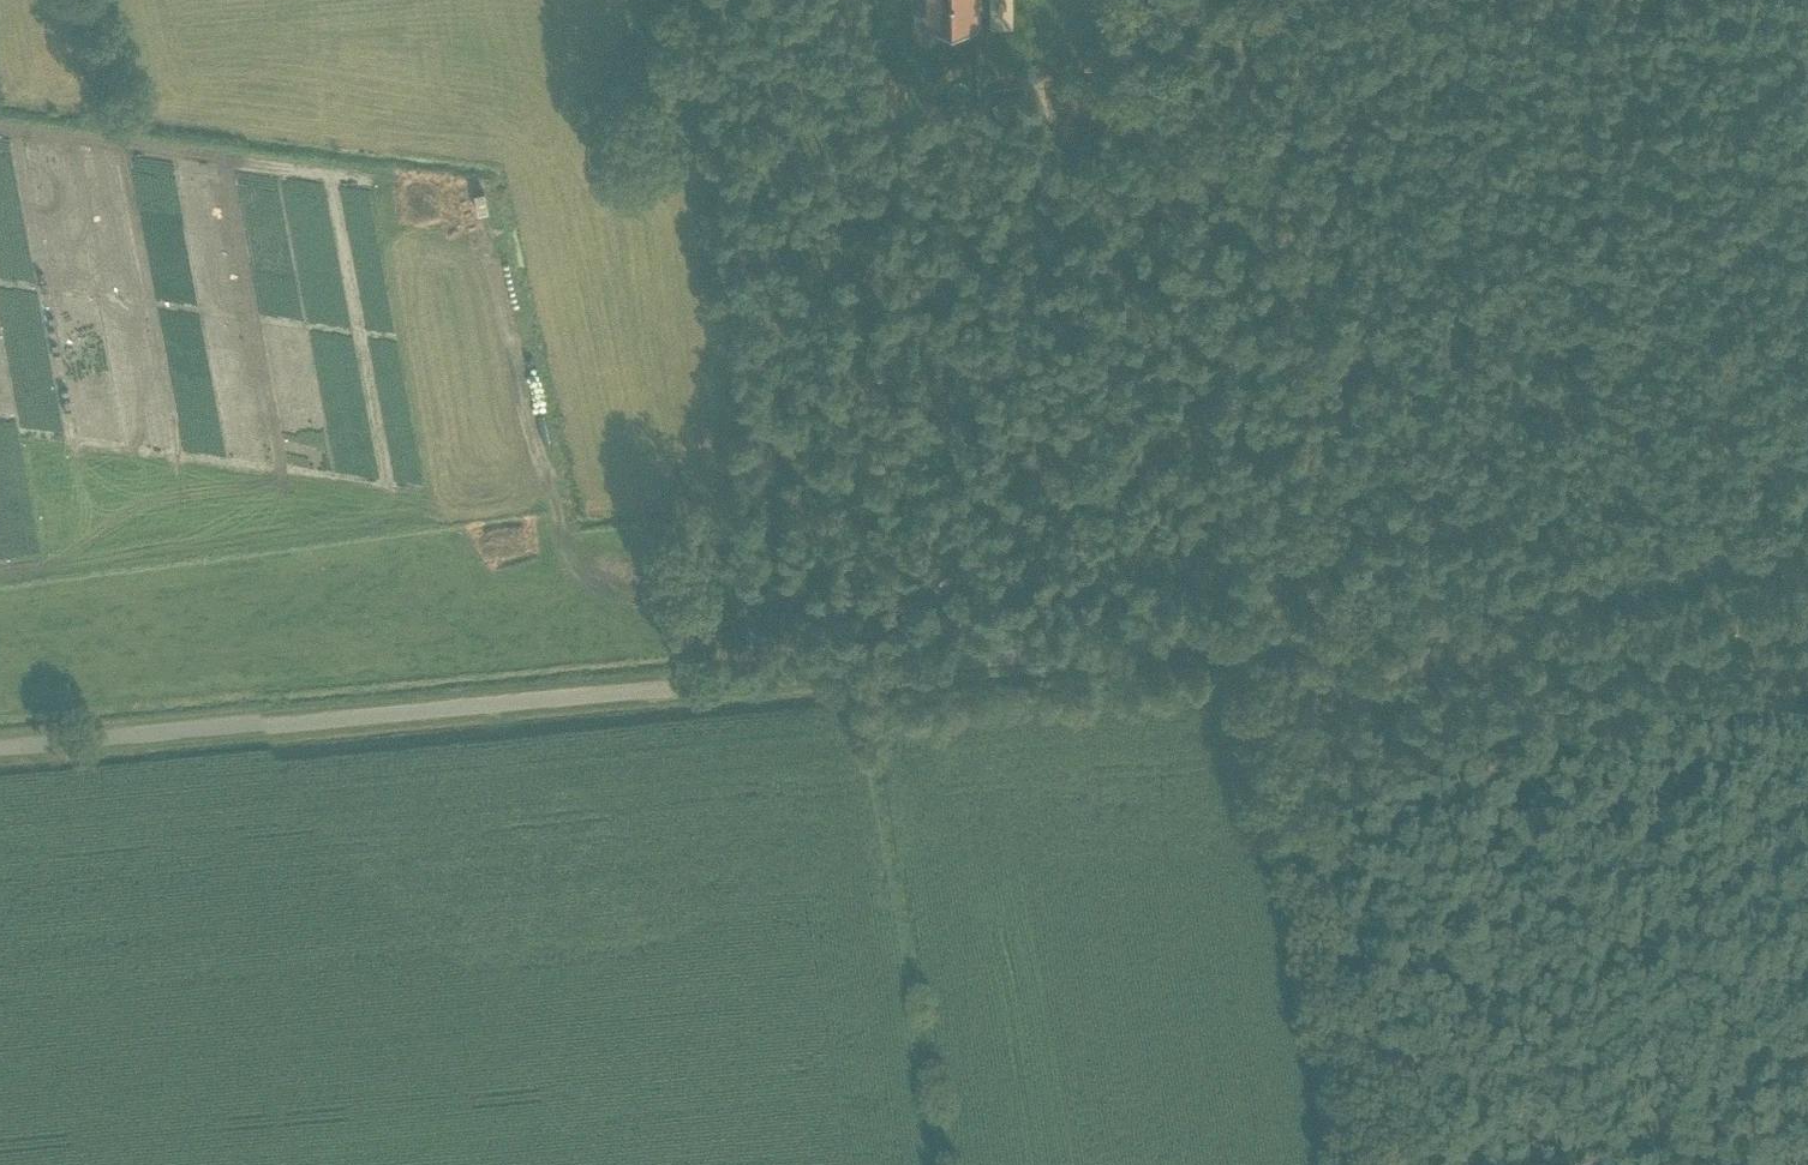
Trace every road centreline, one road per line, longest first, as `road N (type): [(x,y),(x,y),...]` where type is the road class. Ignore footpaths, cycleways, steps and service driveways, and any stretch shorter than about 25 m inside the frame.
road 1 (unclassified): [(0,747),(1807,559)]
road 2 (track): [(1240,0),(1307,365),(1306,463),(1259,616)]

